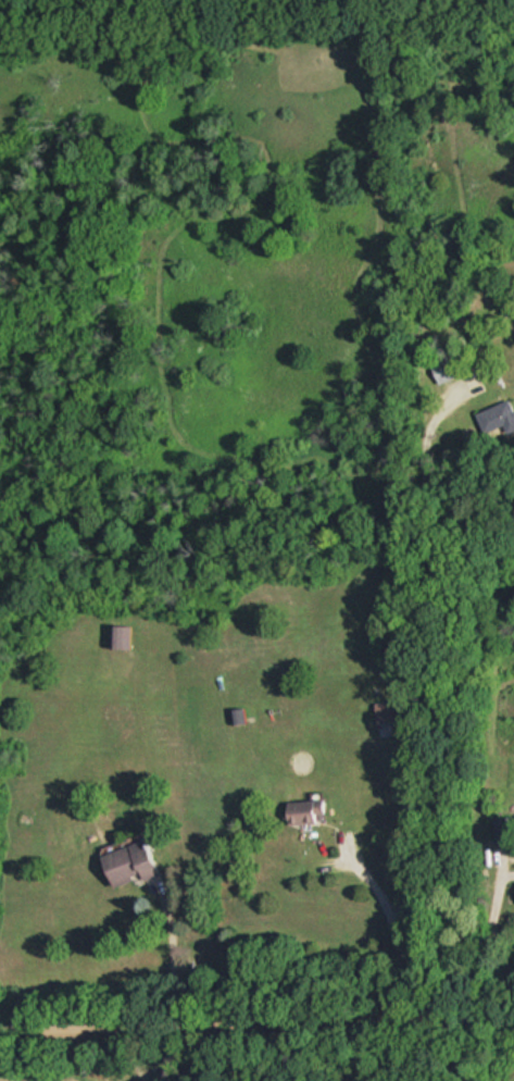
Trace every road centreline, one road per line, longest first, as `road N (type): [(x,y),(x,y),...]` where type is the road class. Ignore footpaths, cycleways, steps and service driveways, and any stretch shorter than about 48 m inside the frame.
road 1 (residential): [(0,1028),(513,1003)]

